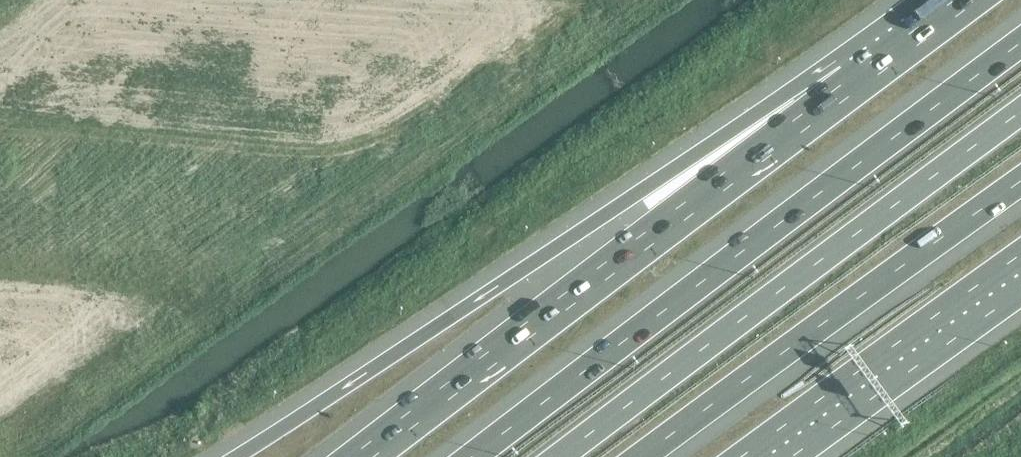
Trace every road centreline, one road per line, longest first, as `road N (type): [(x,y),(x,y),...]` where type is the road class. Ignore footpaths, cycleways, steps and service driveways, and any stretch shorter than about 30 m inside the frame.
road 1 (motorway): [(861,77),(636,199),(239,456)]
road 2 (motorway): [(1020,41),(470,456)]
road 3 (motorway): [(861,77),(362,456)]
road 4 (motorway): [(1020,112),(559,456)]
road 5 (motorway): [(644,456),(1020,184)]
road 6 (motorway): [(773,456),(1020,274)]
road 7 (motorway): [(963,0),(861,77)]

